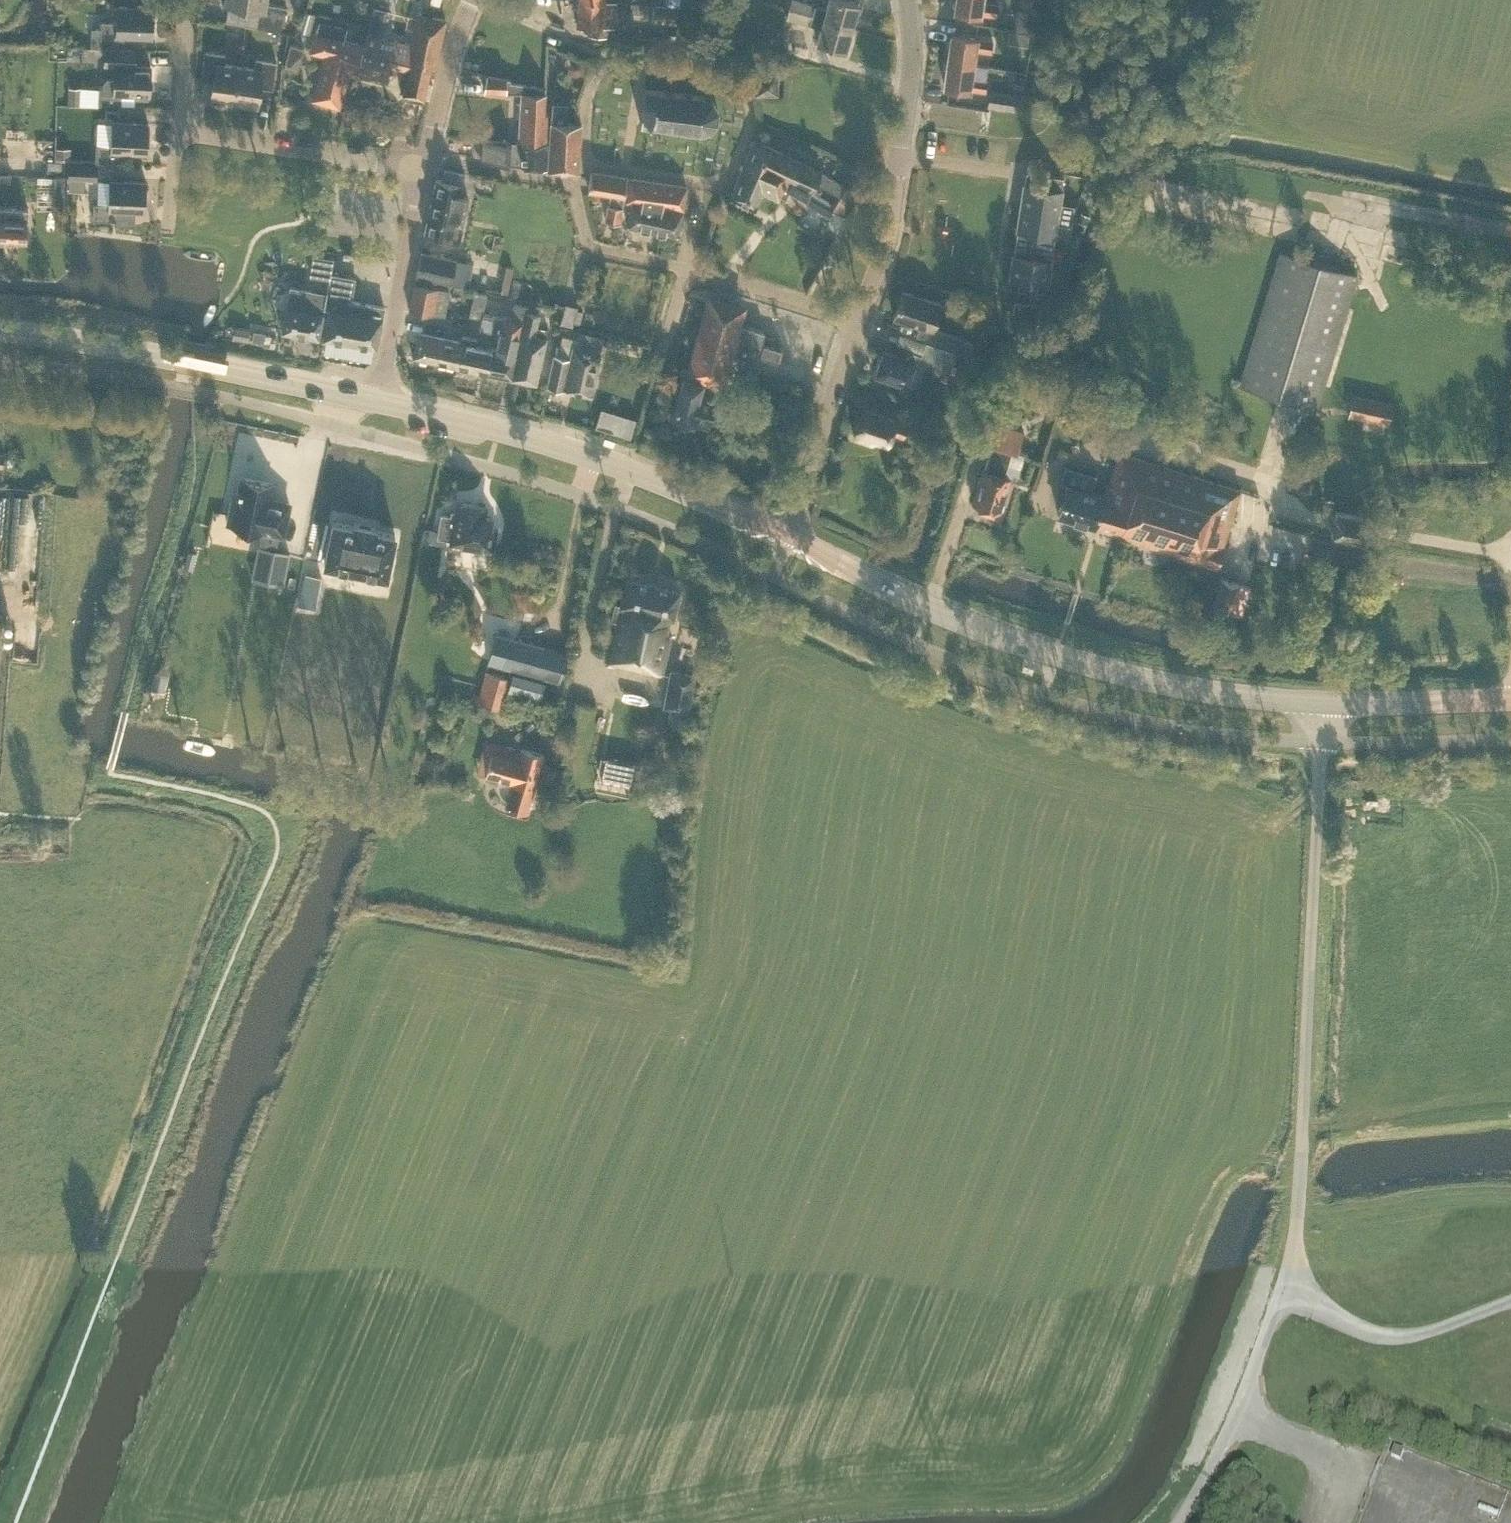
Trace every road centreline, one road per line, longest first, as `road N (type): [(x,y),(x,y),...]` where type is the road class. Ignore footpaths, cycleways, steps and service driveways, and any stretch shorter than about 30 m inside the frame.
road 1 (unclassified): [(1174,1522),(1240,1410),(1285,1279),(1299,1198),(1322,702)]
road 2 (secondary): [(1322,702),(1191,688),(1055,654),(899,597),(787,535)]
road 3 (residential): [(858,321),(593,251),(571,185),(426,157)]
road 4 (secondary): [(787,535),(592,457),(376,402)]
road 5 (secondary): [(376,402),(0,330)]
road 6 (residential): [(858,321),(887,239),(912,58),(907,0)]
road 7 (residential): [(424,167),(181,131)]
road 8 (residential): [(376,402),(424,167)]
road 9 (residential): [(787,535),(858,321)]
road 10 (secondary): [(1510,699),(1322,702)]
road 11 (residential): [(426,157),(472,0)]
road 12 (residential): [(181,131),(187,0)]

